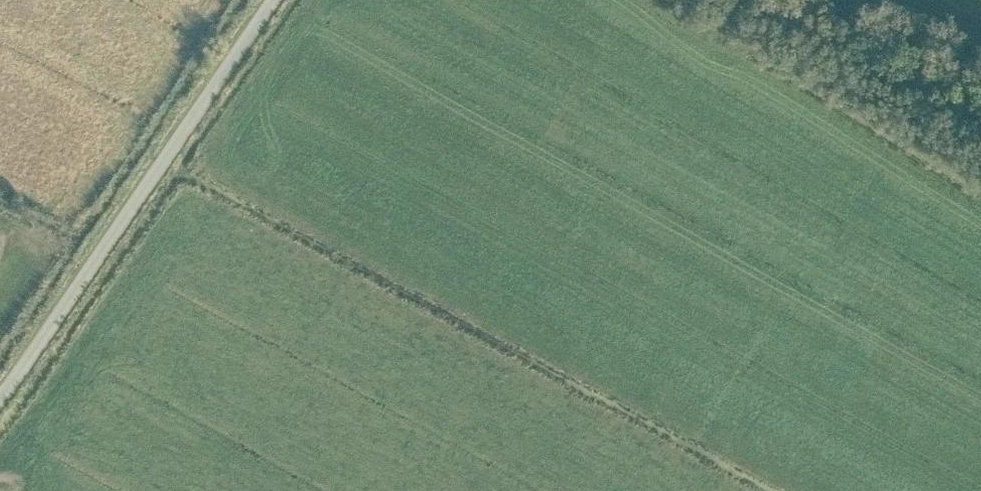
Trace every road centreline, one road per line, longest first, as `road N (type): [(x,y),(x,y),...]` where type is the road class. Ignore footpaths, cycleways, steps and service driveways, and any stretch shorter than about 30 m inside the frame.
road 1 (unclassified): [(276,0),(0,400)]
road 2 (residential): [(759,0),(980,119)]

